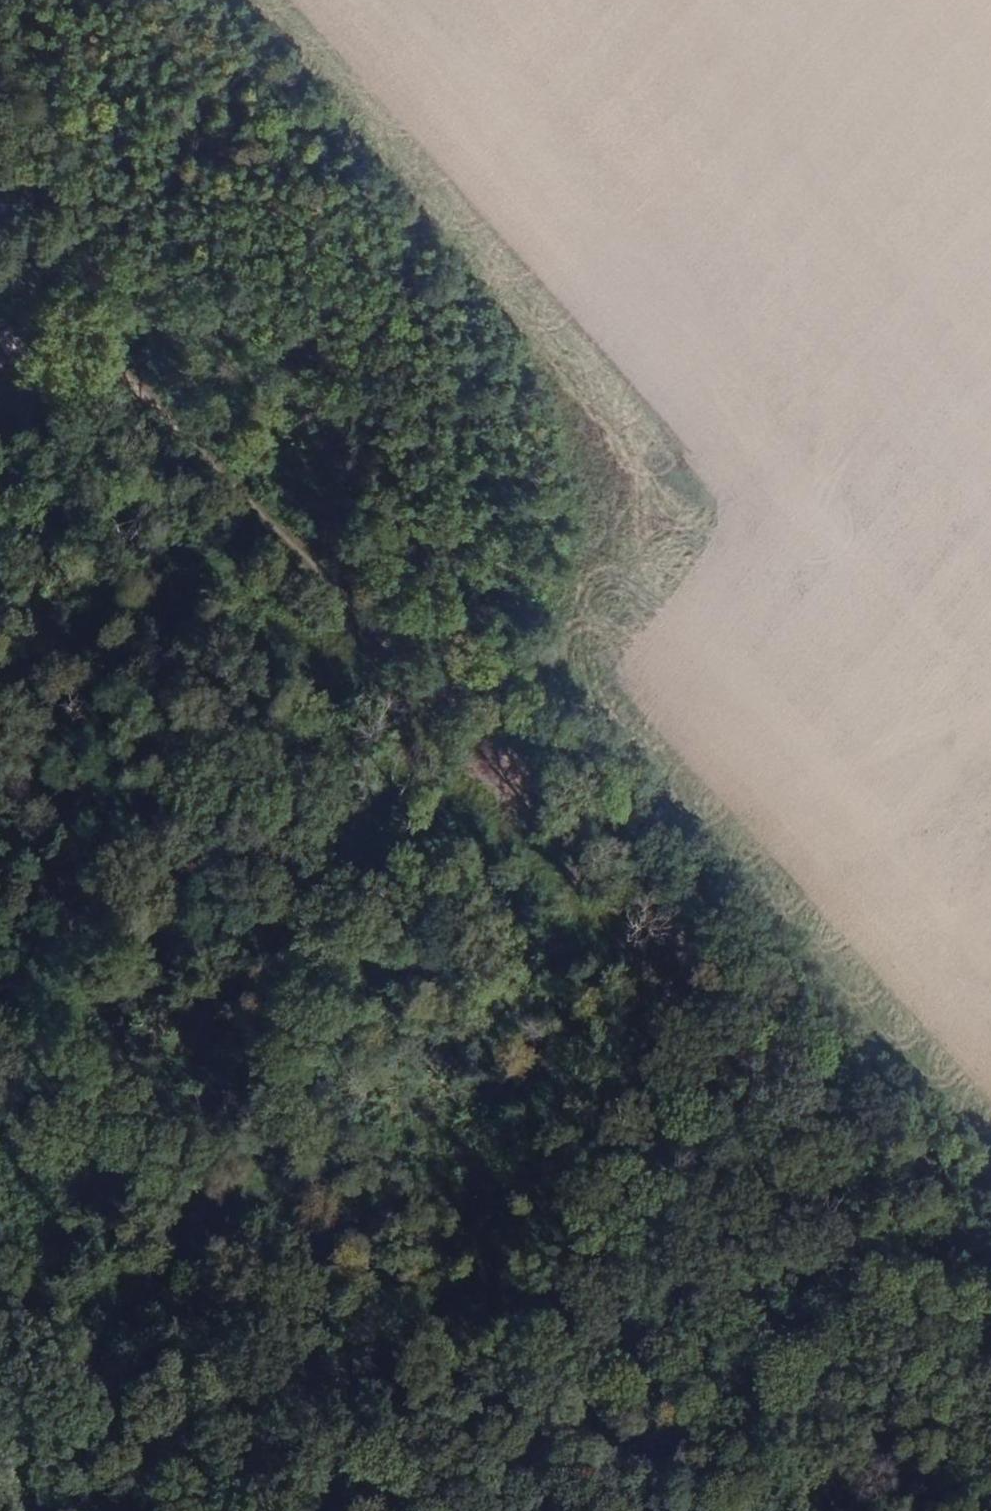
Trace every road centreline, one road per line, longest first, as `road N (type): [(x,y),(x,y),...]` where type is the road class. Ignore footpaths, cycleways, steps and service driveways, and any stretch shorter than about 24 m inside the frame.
road 1 (track): [(0,252),(55,328),(718,981),(990,1217)]

